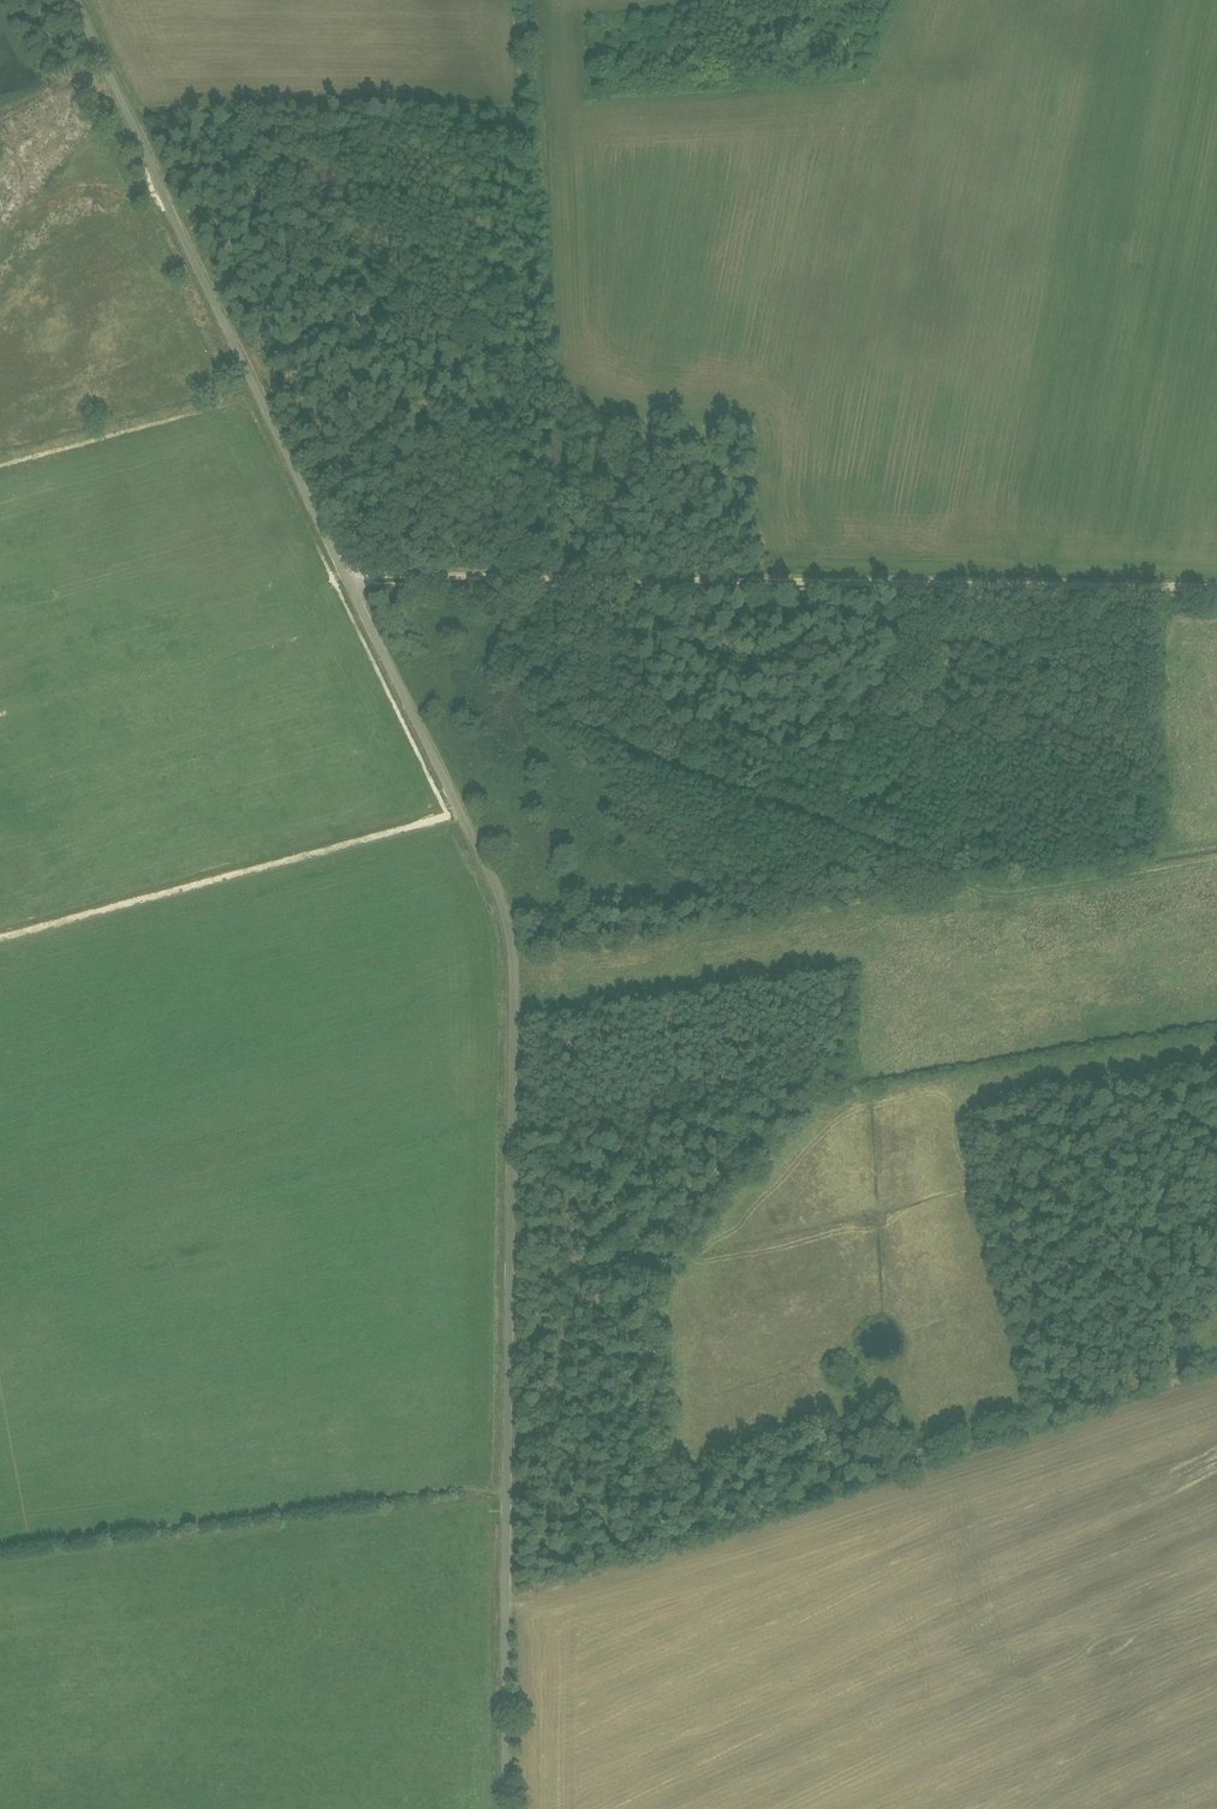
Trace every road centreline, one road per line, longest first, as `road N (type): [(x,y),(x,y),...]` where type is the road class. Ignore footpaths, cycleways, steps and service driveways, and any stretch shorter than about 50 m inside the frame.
road 1 (unclassified): [(506,1808),(513,935),(354,584),(72,0)]
road 2 (track): [(351,579),(1216,587)]

